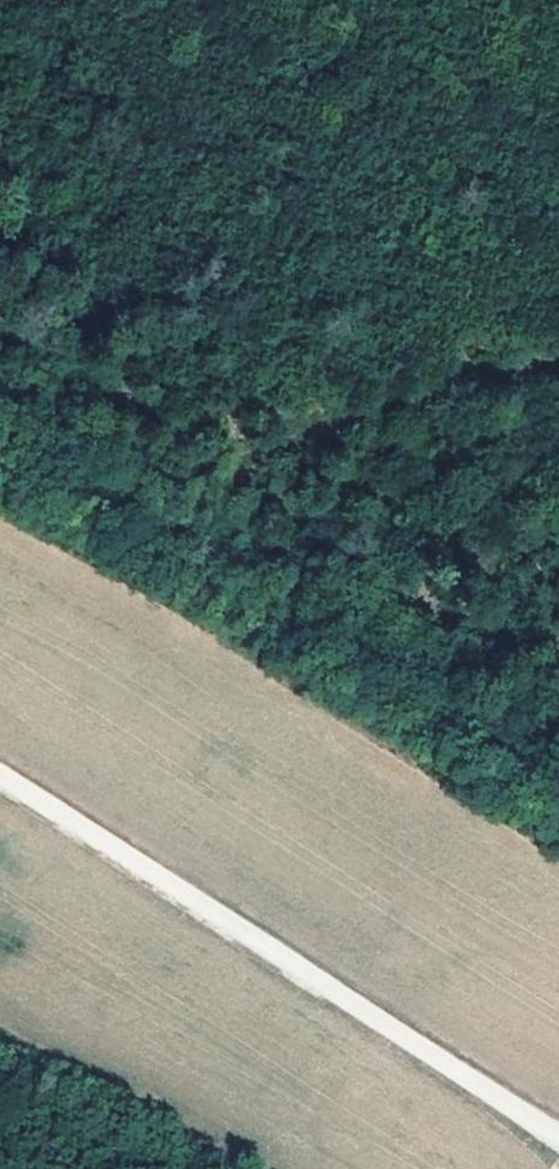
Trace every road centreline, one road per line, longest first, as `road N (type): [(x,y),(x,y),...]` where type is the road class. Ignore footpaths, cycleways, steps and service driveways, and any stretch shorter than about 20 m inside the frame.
road 1 (track): [(558,1137),(0,775)]

